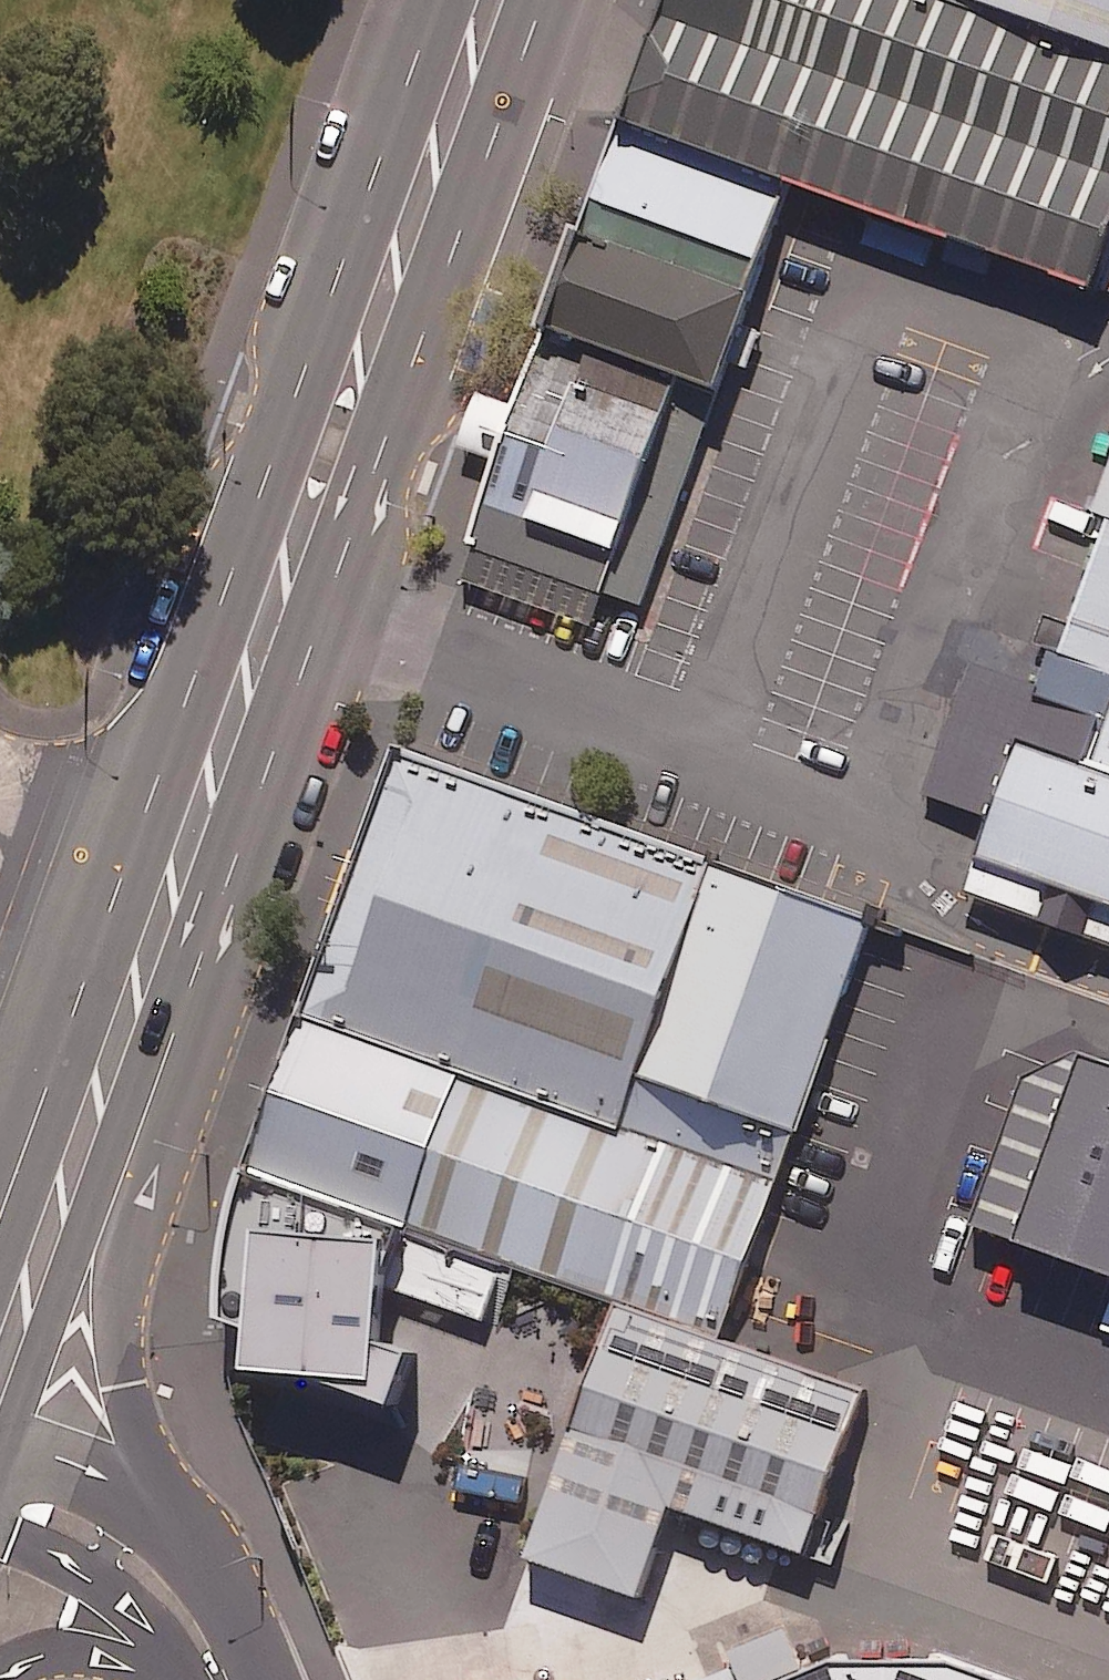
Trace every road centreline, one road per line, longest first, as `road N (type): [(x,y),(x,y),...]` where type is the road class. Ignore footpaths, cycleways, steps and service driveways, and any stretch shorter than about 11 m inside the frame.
road 1 (secondary): [(0,1221),(439,0)]
road 2 (secondary): [(541,0),(167,1044)]
road 3 (tertiary): [(167,1044),(152,1181),(130,1261),(124,1321),(142,1432),(206,1649)]
road 4 (secondary): [(167,1044),(127,1112),(0,1465)]
road 5 (tertiary): [(0,1495),(78,1525),(129,1558),(206,1649)]
road 6 (tertiary): [(158,1679),(95,1649),(28,1653),(0,1667)]

